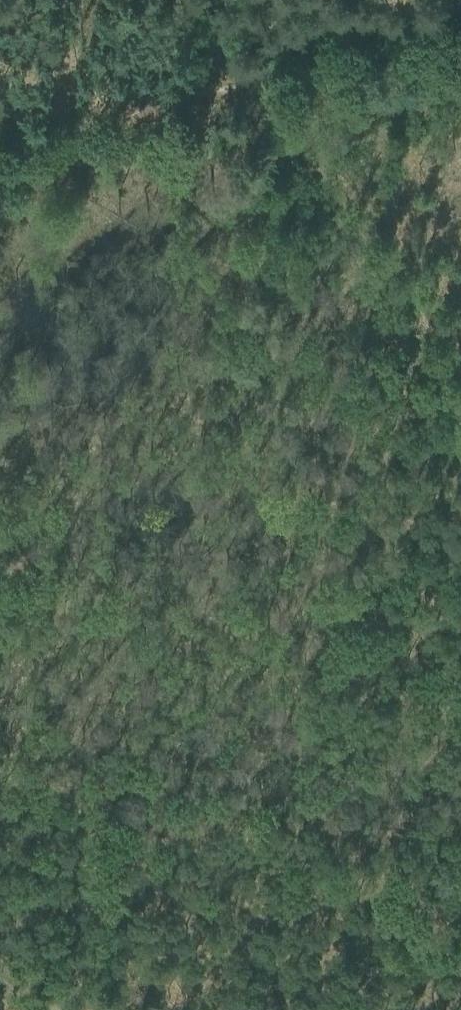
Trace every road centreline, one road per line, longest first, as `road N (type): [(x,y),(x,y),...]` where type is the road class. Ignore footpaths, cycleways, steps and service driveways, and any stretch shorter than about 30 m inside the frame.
road 1 (track): [(232,86),(389,286),(460,398)]
road 2 (track): [(0,165),(232,86)]
road 3 (track): [(460,38),(232,86)]

